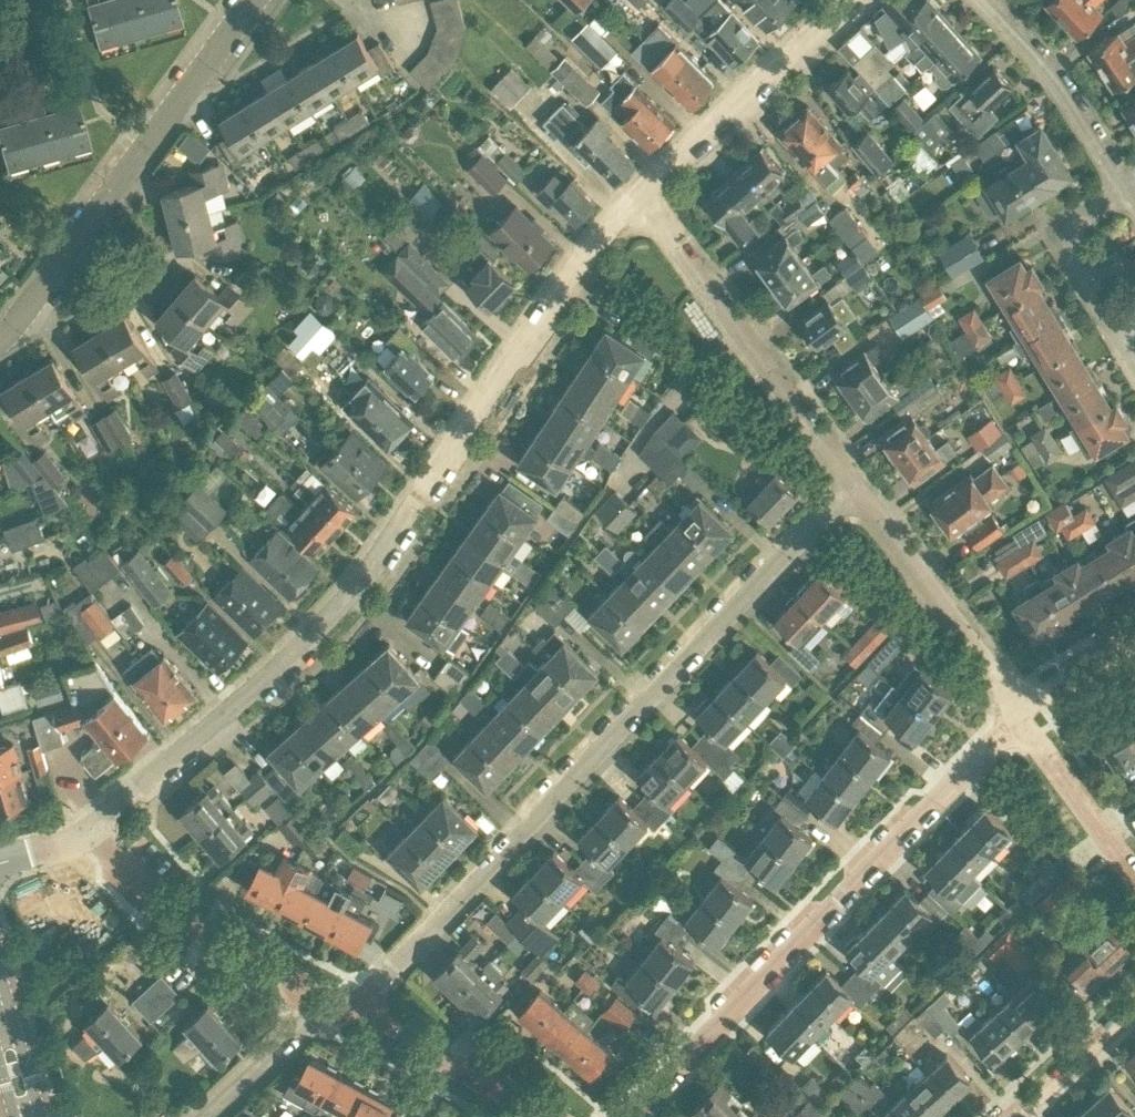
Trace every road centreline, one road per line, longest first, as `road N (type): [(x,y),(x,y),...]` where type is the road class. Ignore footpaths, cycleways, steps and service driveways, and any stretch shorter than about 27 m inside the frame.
road 1 (residential): [(82,831),(325,620),(571,275),(625,214),(656,222)]
road 2 (residential): [(346,1004),(371,992),(854,489)]
road 3 (residential): [(630,1116),(998,736),(1023,732)]
road 4 (residential): [(0,338),(253,0)]
road 5 (residential): [(854,489),(656,222)]
road 6 (residential): [(346,1004),(152,903),(82,831)]
road 7 (residential): [(1024,701),(1003,686),(854,489)]
road 8 (residential): [(673,172),(854,0)]
road 9 (residential): [(1126,188),(1049,65),(989,0)]
road 10 (residential): [(550,1116),(346,1004)]
road 11 (residential): [(201,1116),(313,1017),(346,1004)]
road 12 (residential): [(1113,328),(1066,247),(1074,223),(1126,188)]
road 13 (residential): [(1134,866),(1044,742),(1023,732)]
road 14 (residential): [(1015,1116),(1134,1008)]
road 15 (residential): [(1024,701),(1050,696),(1134,643)]
road 16 (secondary): [(39,1116),(6,996)]

